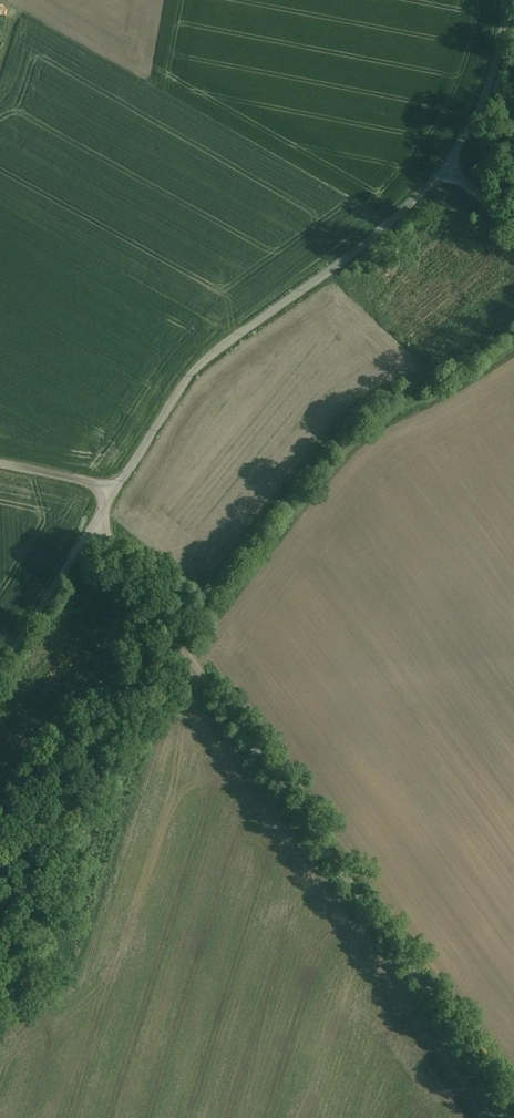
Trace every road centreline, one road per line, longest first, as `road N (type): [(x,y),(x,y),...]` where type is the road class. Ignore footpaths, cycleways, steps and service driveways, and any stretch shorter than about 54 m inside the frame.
road 1 (unclassified): [(94,528),(513,1113)]
road 2 (unclassified): [(448,166),(338,265),(193,373),(115,489)]
road 3 (unclassified): [(448,166),(478,119),(503,52),(507,0)]
road 4 (unclassified): [(94,528),(0,674)]

